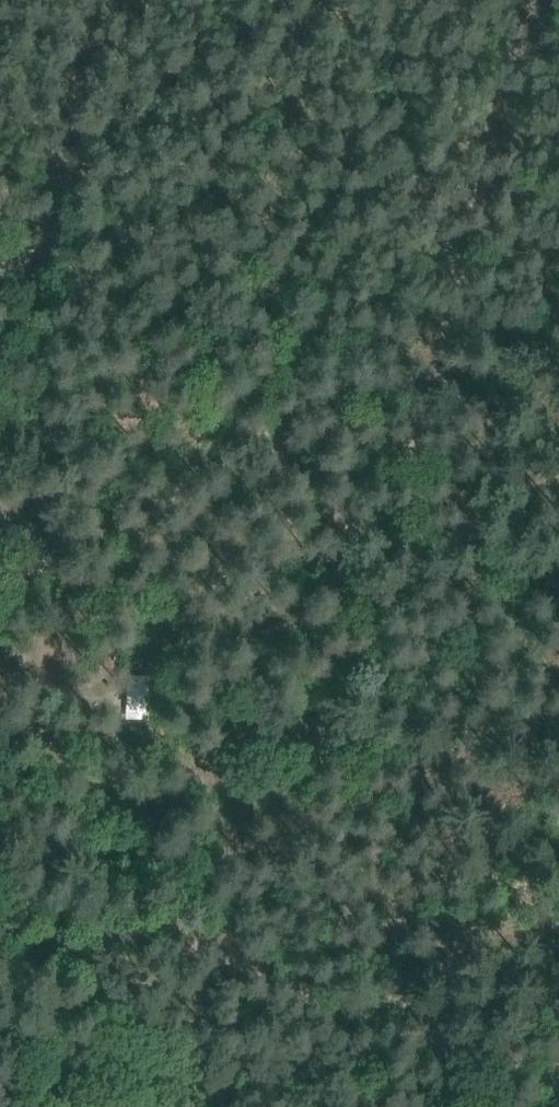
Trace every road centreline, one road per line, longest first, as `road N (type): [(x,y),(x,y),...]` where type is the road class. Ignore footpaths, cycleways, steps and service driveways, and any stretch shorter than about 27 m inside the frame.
road 1 (track): [(0,341),(558,385)]
road 2 (track): [(522,1054),(0,883)]

